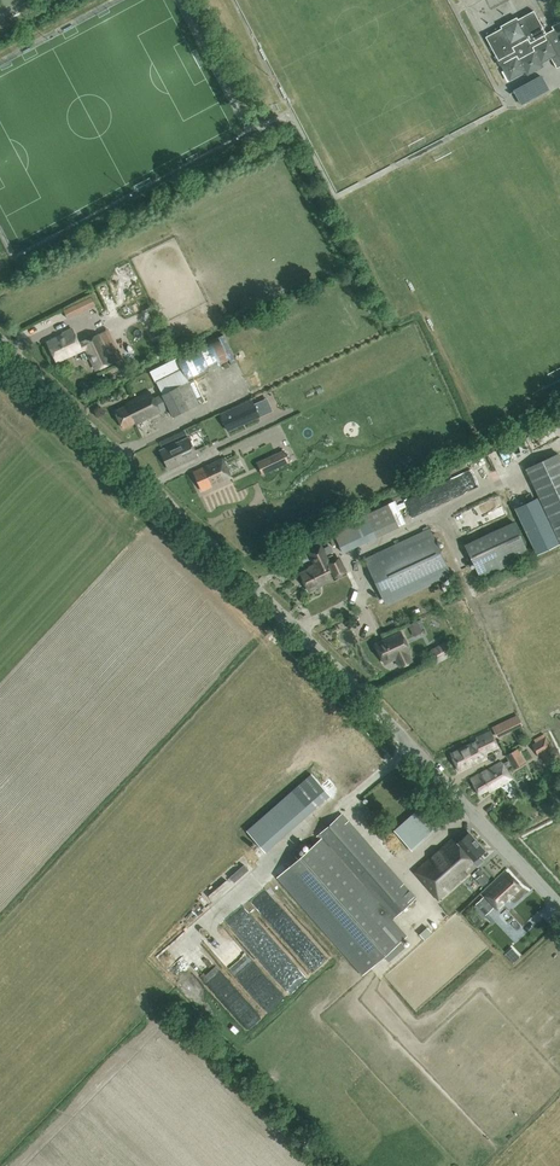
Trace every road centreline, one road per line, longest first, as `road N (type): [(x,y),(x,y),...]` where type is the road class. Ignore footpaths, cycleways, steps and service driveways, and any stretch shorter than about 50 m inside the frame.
road 1 (unclassified): [(559,908),(307,641),(0,342)]

